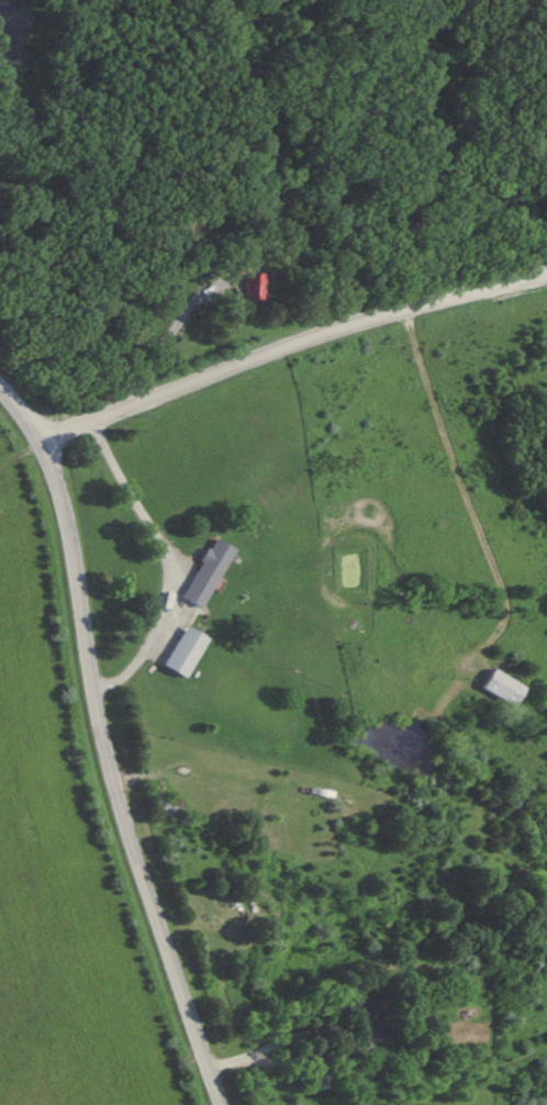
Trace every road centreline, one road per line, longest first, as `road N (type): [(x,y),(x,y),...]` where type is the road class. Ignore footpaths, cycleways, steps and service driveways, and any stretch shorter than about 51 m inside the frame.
road 1 (secondary): [(221,1104),(108,762),(65,493),(41,437),(0,394)]
road 2 (residential): [(41,437),(546,272)]

